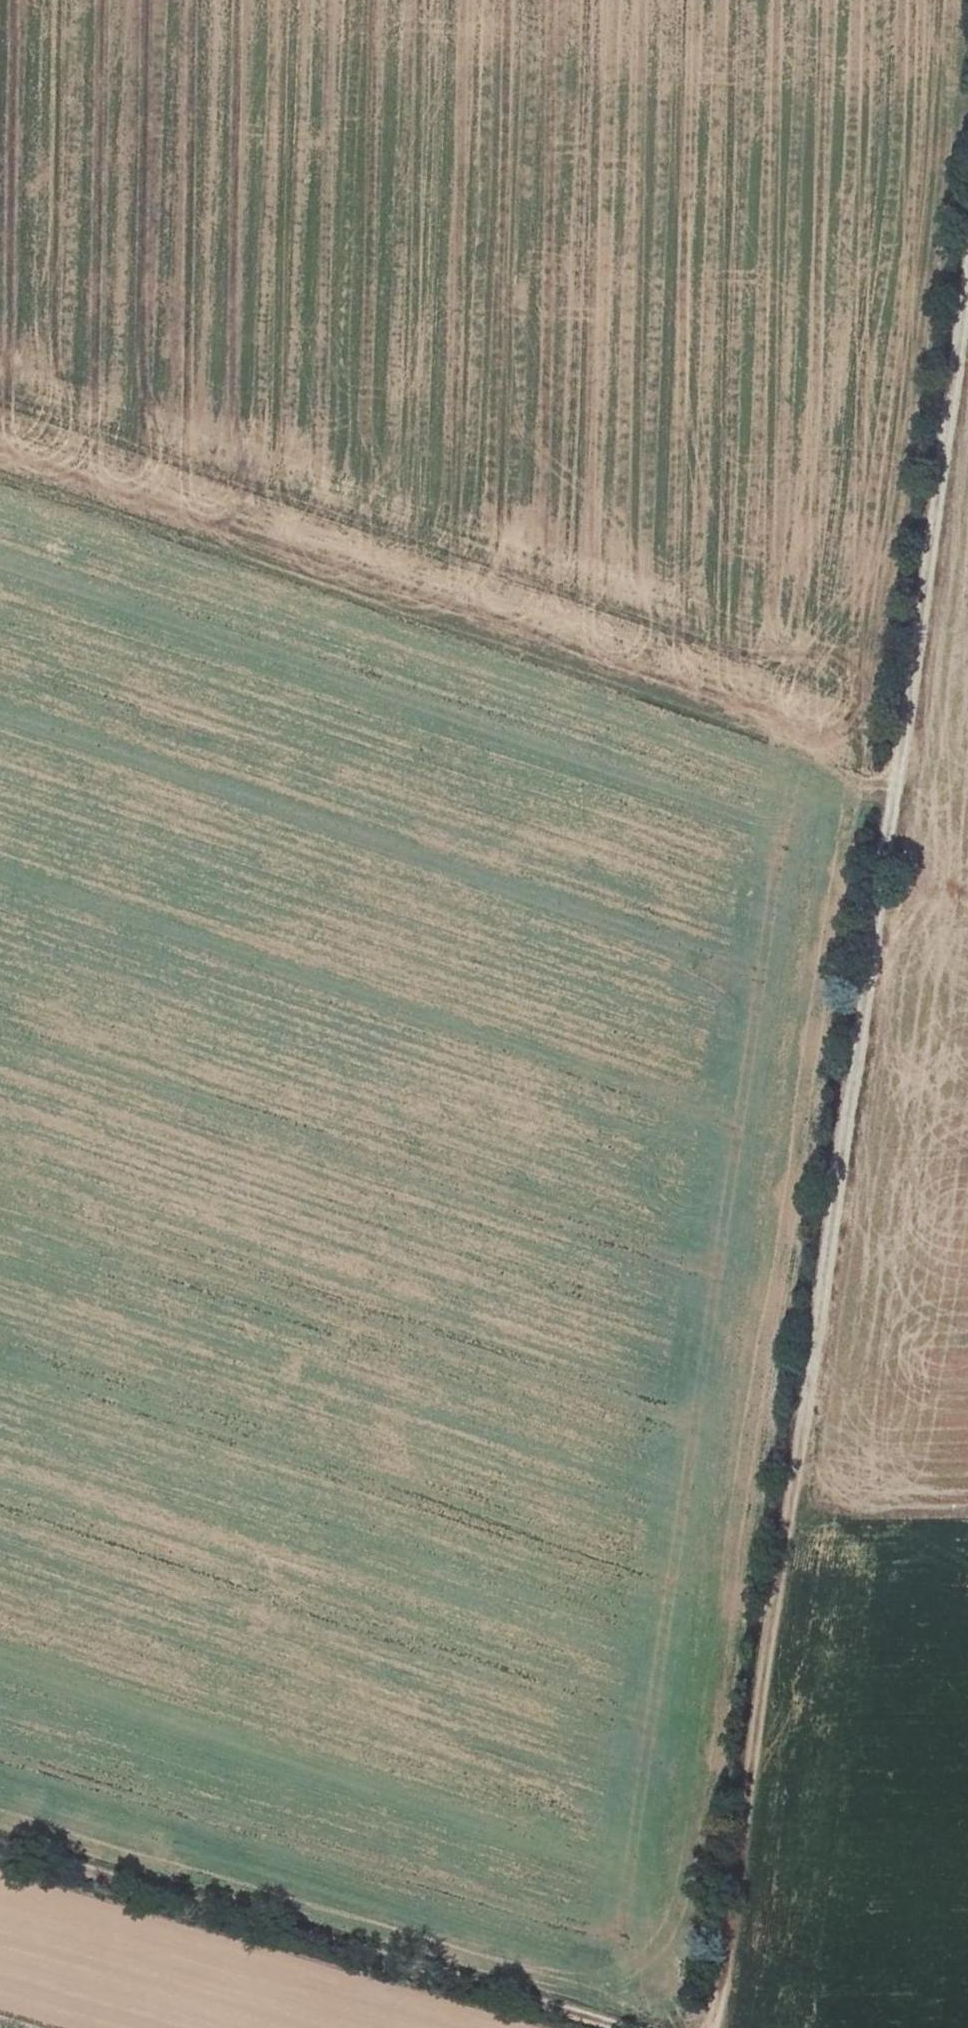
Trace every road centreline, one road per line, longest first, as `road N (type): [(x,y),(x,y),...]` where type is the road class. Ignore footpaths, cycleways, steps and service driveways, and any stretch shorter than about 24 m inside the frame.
road 1 (track): [(713,2027),(967,296)]
road 2 (track): [(629,2027),(0,1843)]

